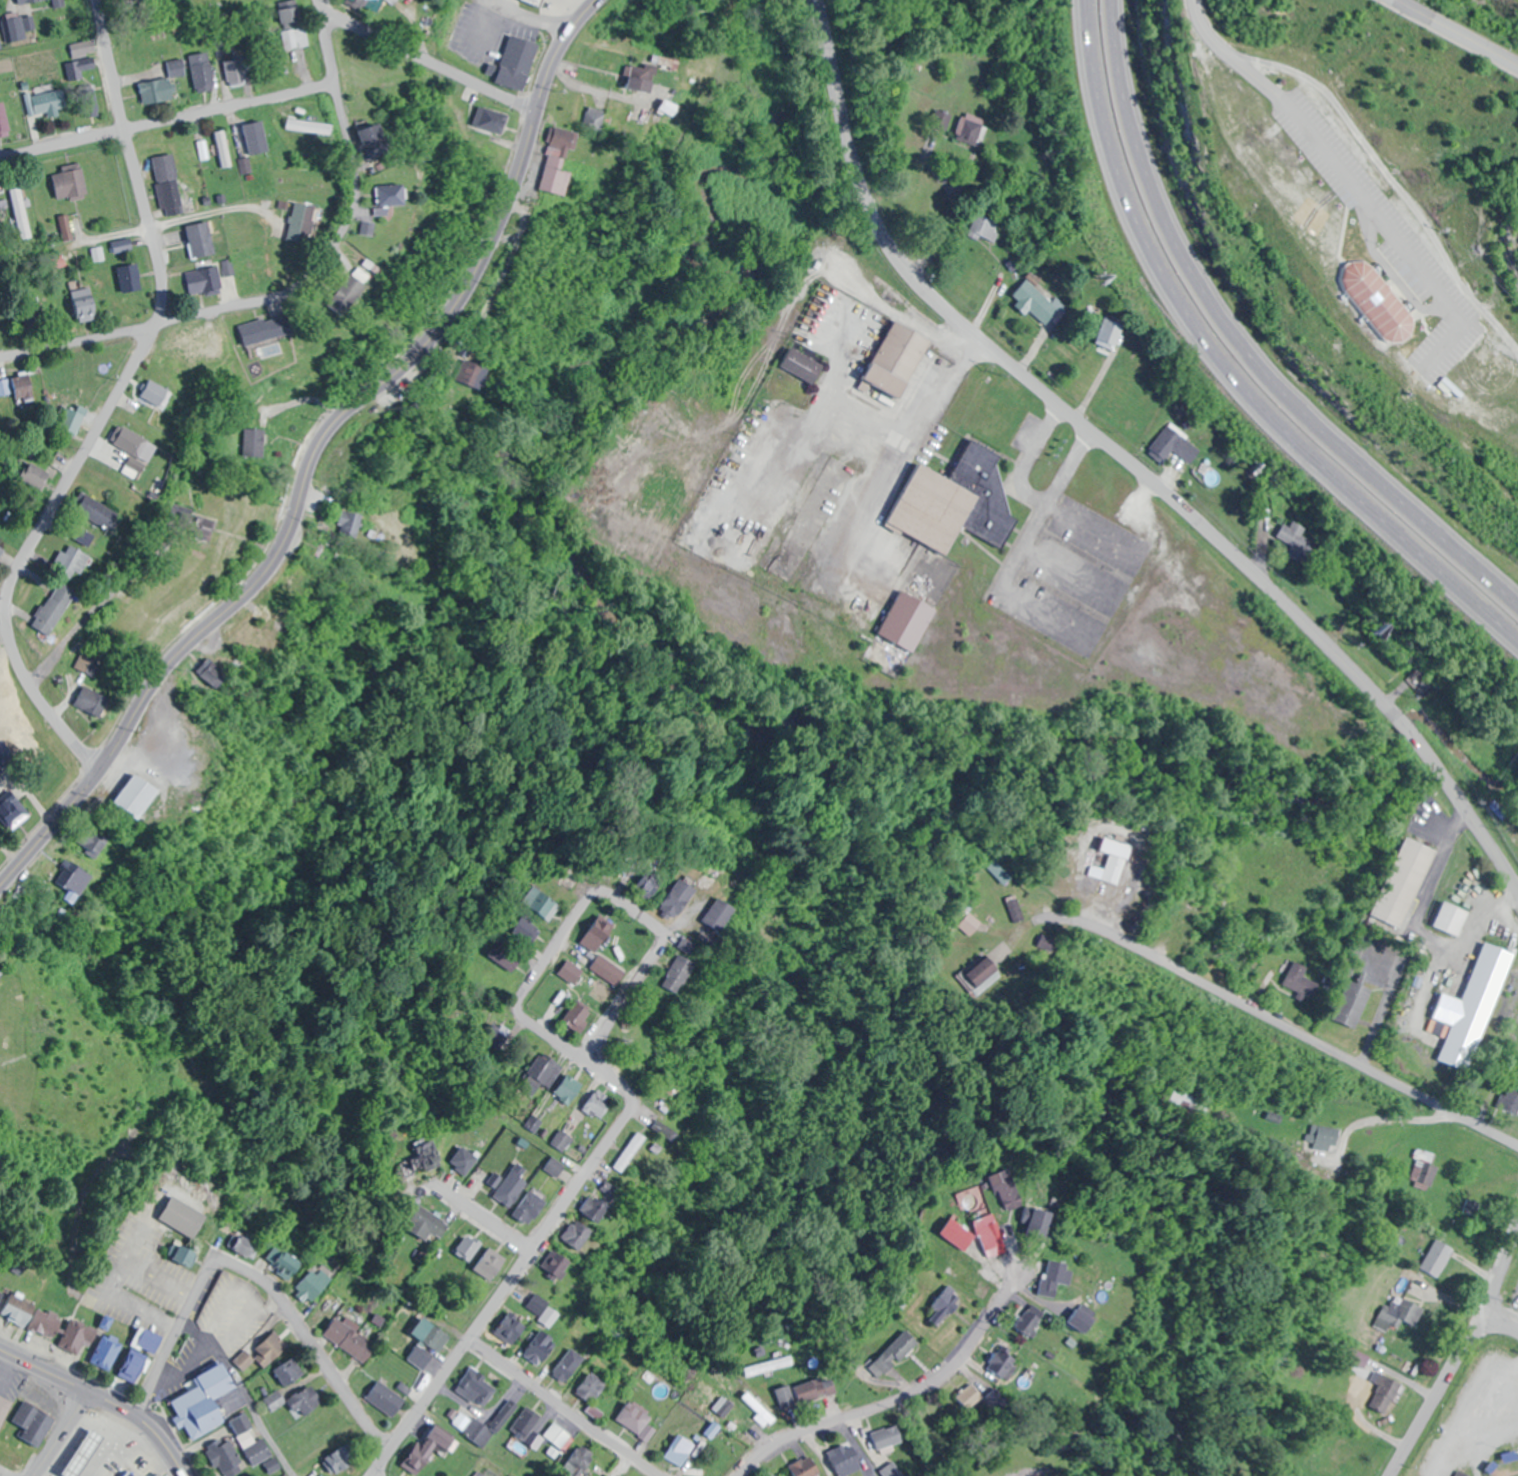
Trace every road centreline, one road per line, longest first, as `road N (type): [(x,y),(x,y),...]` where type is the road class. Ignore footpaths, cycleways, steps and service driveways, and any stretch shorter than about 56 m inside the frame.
road 1 (residential): [(810,0),(855,173),(880,231),(917,281),(1360,671),(1517,891)]
road 2 (secondary): [(596,0),(552,61),(501,217),(459,300),(416,354),(328,434),(270,567),(176,659),(102,769),(0,887)]
road 3 (residential): [(99,0),(160,266),(161,308),(15,573),(7,611),(31,684),(102,769)]
road 4 (primary): [(1083,0),(1110,158),(1143,241),(1188,319),(1275,426),(1517,644)]
road 5 (primary): [(1517,601),(1284,386),(1206,286),(1149,170),(1124,78),(1115,0)]
road 6 (residential): [(1517,1147),(1113,936),(1072,921),(1040,921)]
road 7 (residential): [(593,1067),(622,1089),(628,1107),(374,1475)]
road 8 (residential): [(1192,0),(1214,43),(1324,75),(1517,334)]
road 9 (residential): [(594,1050),(593,1067),(540,1033),(517,1005),(578,907),(602,893),(654,925),(658,941),(594,1050)]
road 10 (residential): [(736,1475),(775,1441),(934,1379),(965,1349),(1017,1265)]
road 11 (residential): [(0,158),(333,85)]
road 12 (residential): [(293,290),(341,236),(353,187),(320,0)]
road 13 (residential): [(293,290),(0,357)]
road 14 (residential): [(388,1455),(275,1295),(241,1269),(214,1266)]
road 15 (residential): [(323,12),(534,114)]
road 16 (residential): [(470,1337),(658,1475)]
road 17 (secondary): [(0,1350),(136,1419),(185,1475)]
road 18 (residential): [(1388,1475),(1481,1316)]
road 19 (residential): [(136,1419),(214,1266)]
road 20 (residential): [(1397,0),(1517,62)]

